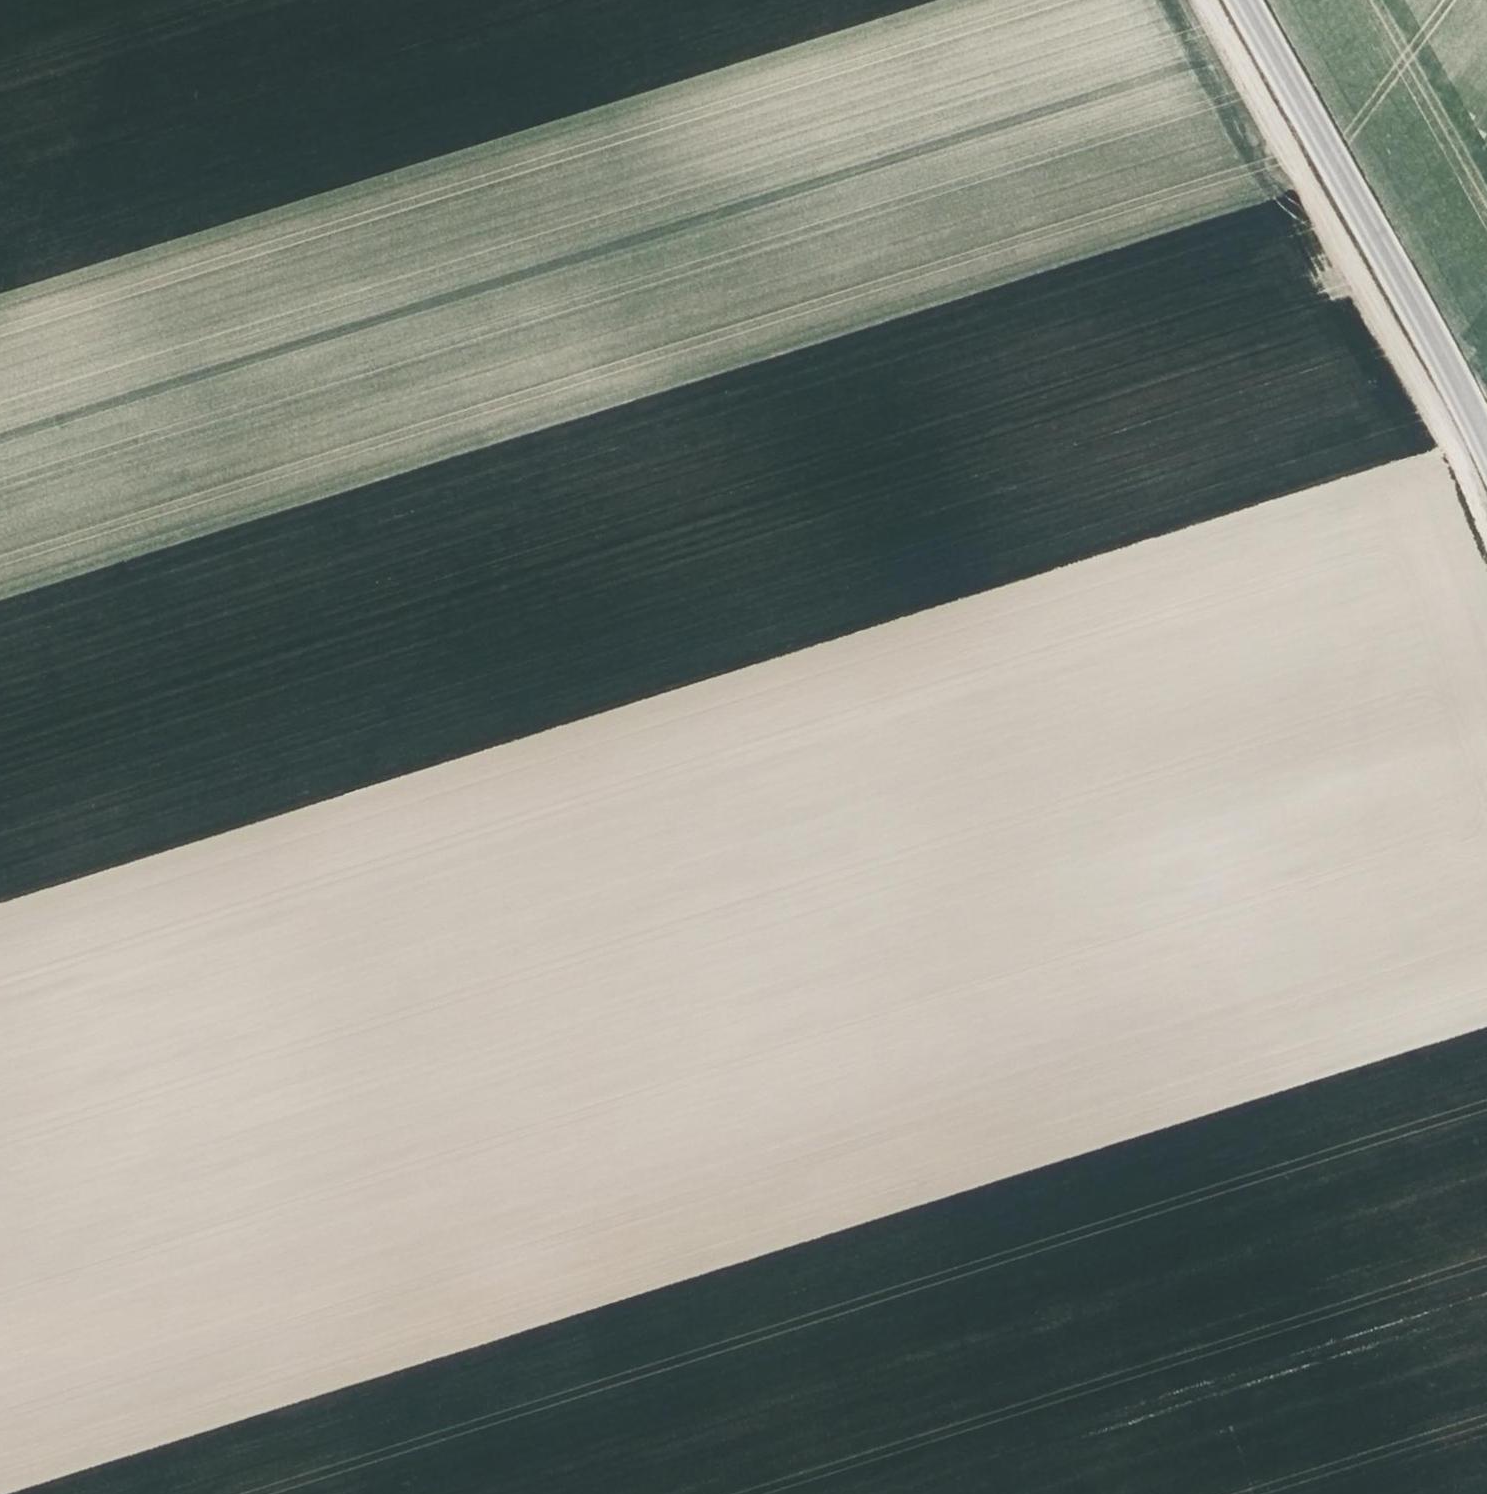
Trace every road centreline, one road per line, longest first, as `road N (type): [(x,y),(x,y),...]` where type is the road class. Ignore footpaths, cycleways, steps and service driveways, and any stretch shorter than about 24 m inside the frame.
road 1 (unclassified): [(1486,446),(1245,0)]

